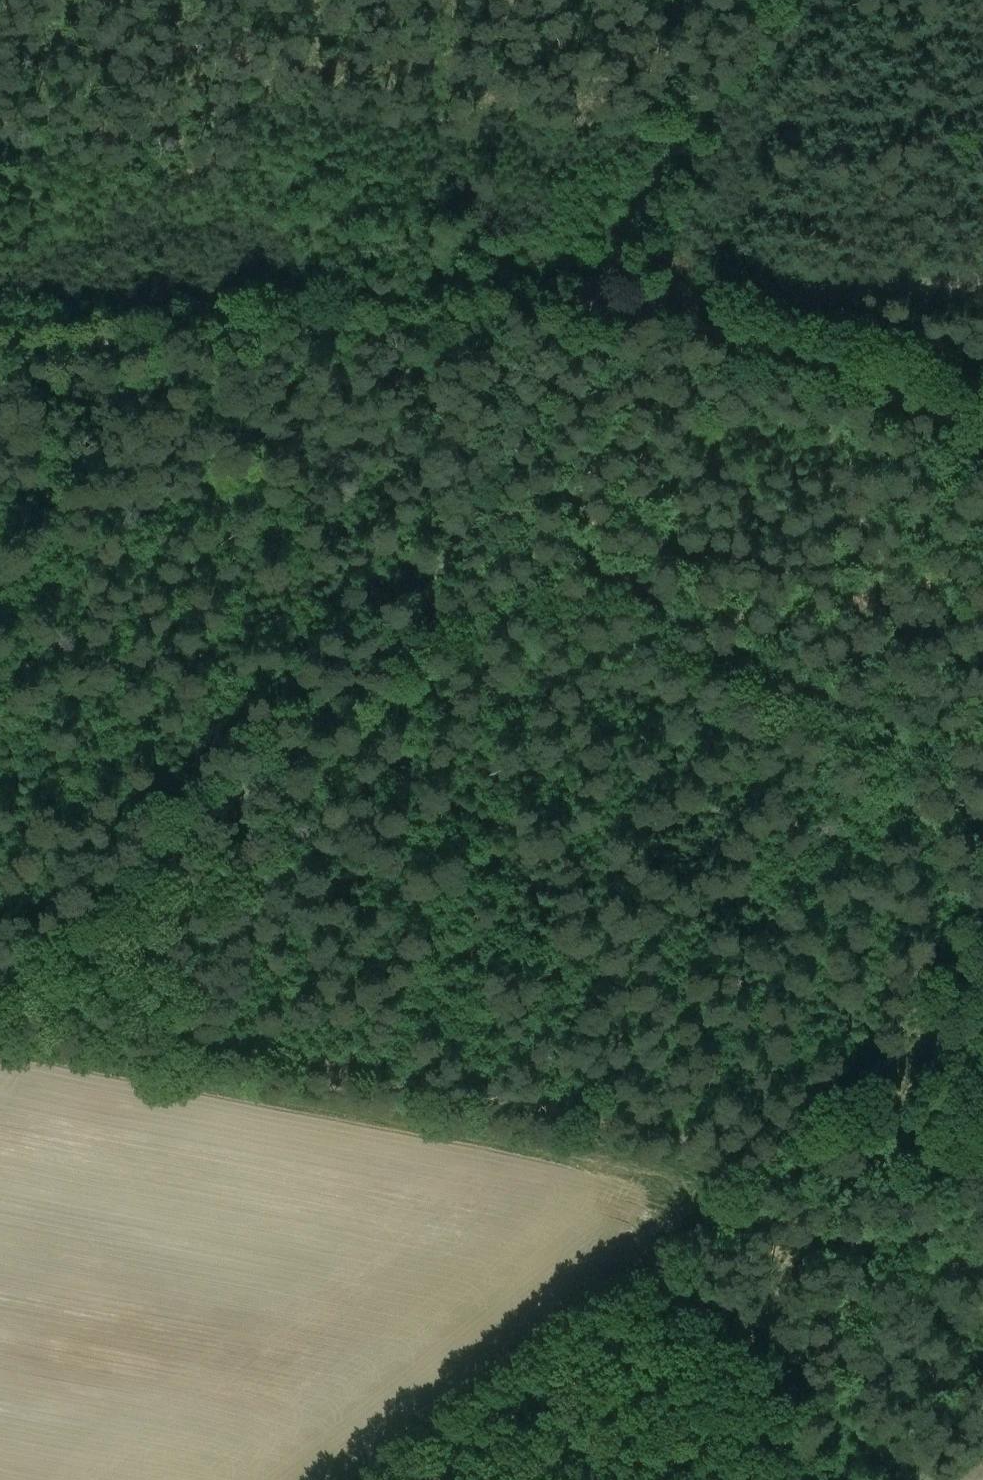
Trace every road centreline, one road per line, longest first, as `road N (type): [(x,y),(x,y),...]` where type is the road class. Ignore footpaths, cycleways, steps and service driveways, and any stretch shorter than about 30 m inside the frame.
road 1 (track): [(0,997),(369,684),(402,641),(596,307)]
road 2 (track): [(0,344),(596,307)]
road 3 (track): [(596,307),(653,312),(982,428)]
road 4 (track): [(603,295),(982,268)]
road 5 (track): [(769,0),(596,307)]

